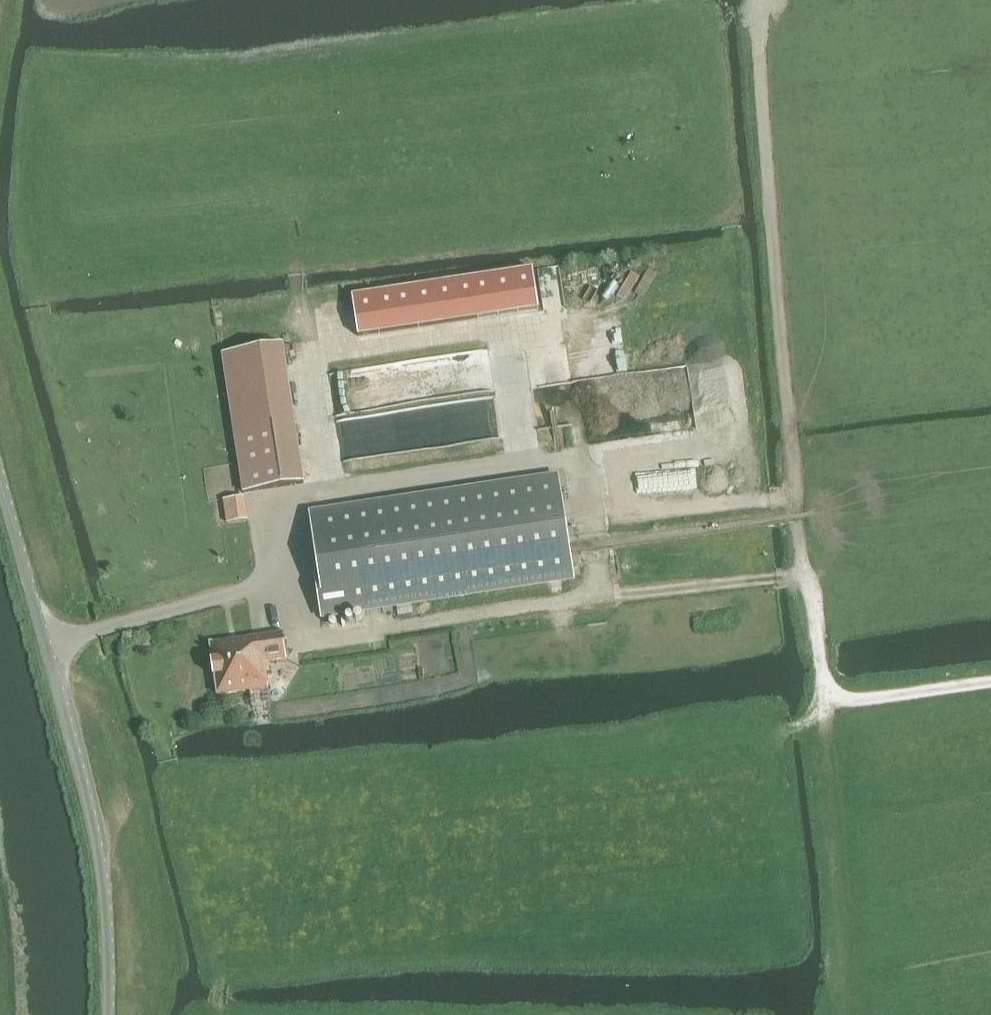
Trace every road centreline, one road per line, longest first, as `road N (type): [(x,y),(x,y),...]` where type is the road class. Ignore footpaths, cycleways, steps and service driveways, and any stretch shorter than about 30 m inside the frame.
road 1 (track): [(765,0),(767,161),(794,498),(826,703),(990,683)]
road 2 (unclassified): [(113,1014),(100,834),(0,472)]
road 3 (track): [(286,581),(310,639),(603,597),(591,508)]
road 4 (track): [(828,714),(844,1014)]
road 5 (track): [(575,458),(591,508),(794,498)]
road 6 (track): [(596,543),(822,512)]
road 7 (track): [(603,597),(806,576)]

